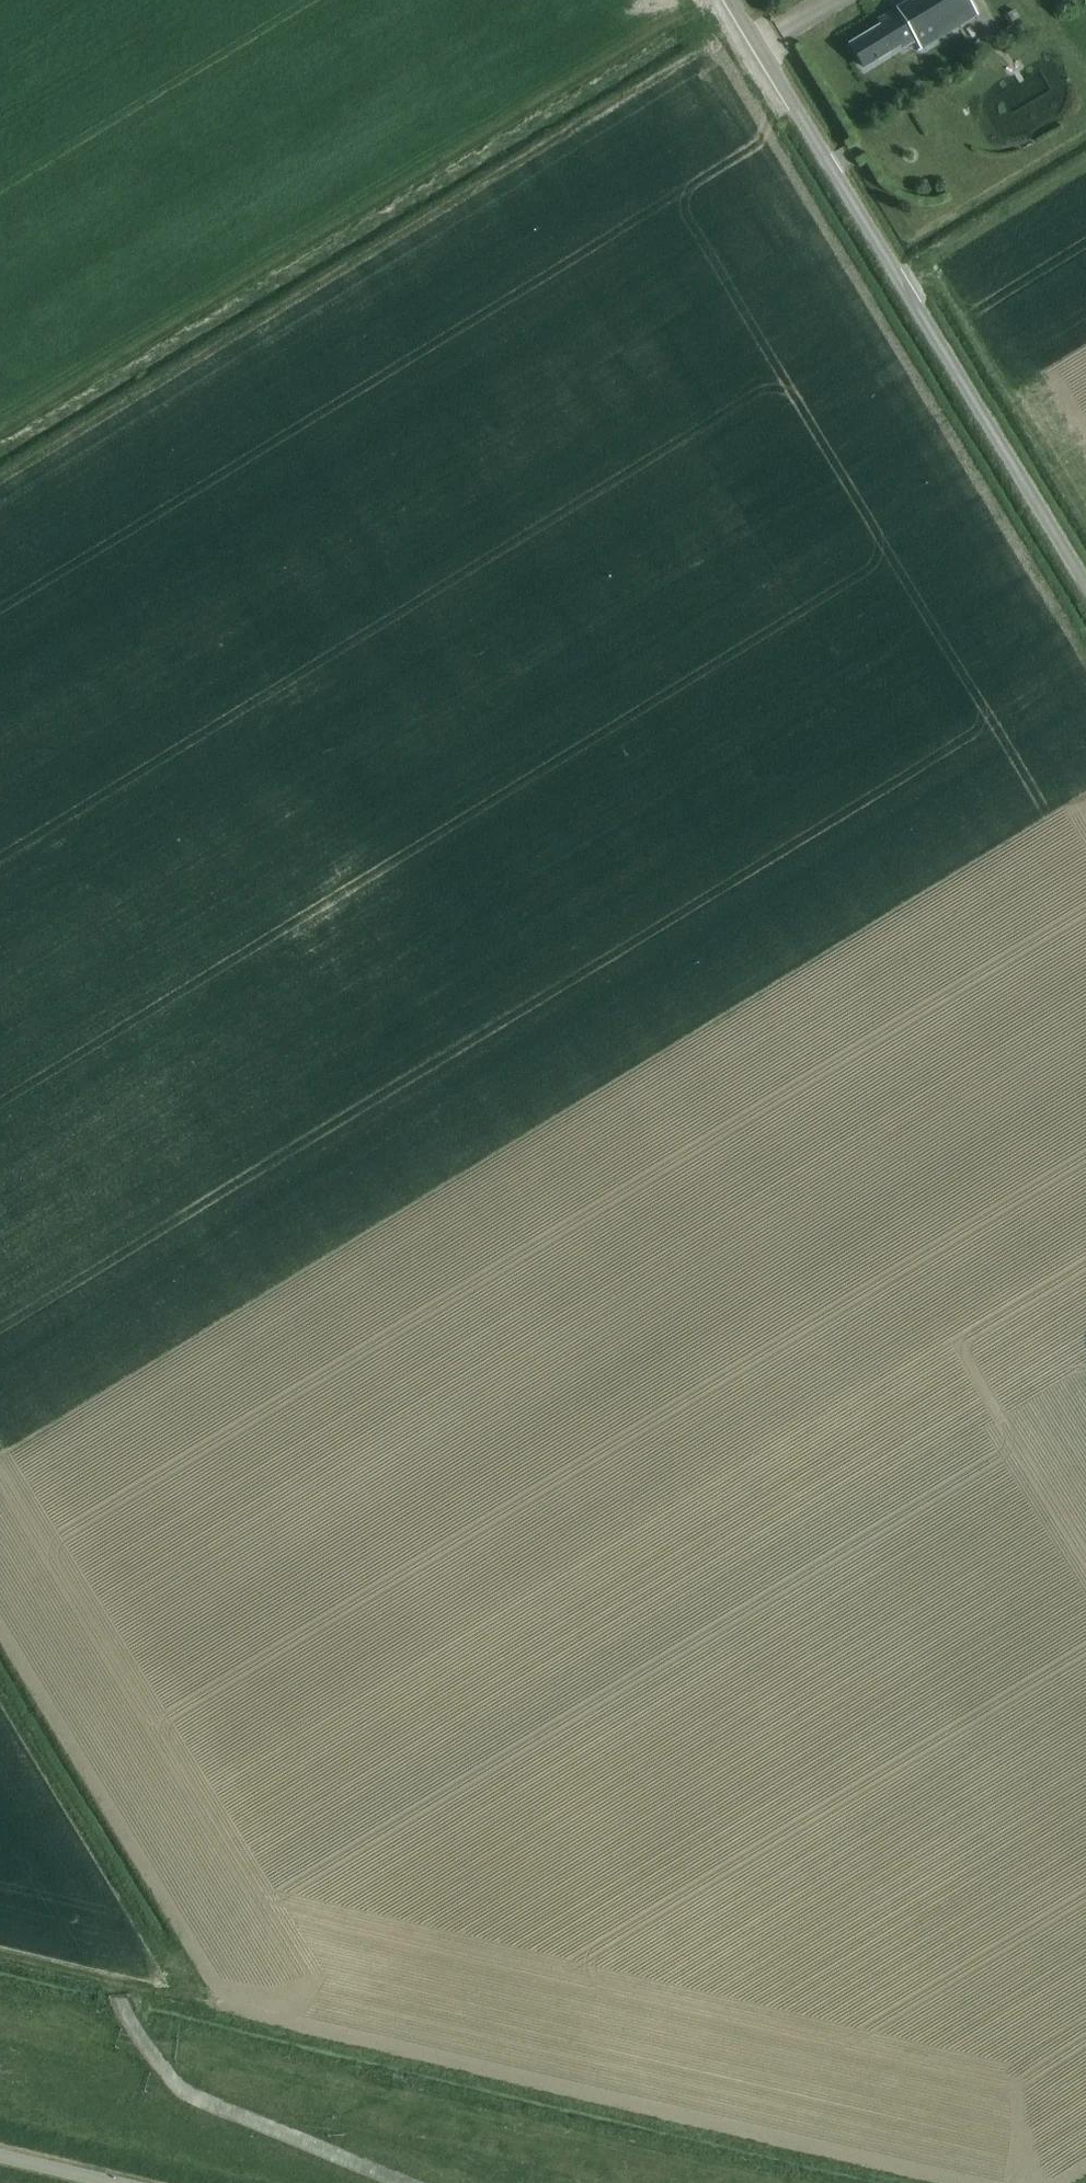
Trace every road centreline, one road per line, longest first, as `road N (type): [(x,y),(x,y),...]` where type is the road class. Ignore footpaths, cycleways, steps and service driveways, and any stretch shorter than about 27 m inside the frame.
road 1 (unclassified): [(1085,587),(730,0)]
road 2 (unclassified): [(120,2182),(0,2155)]

